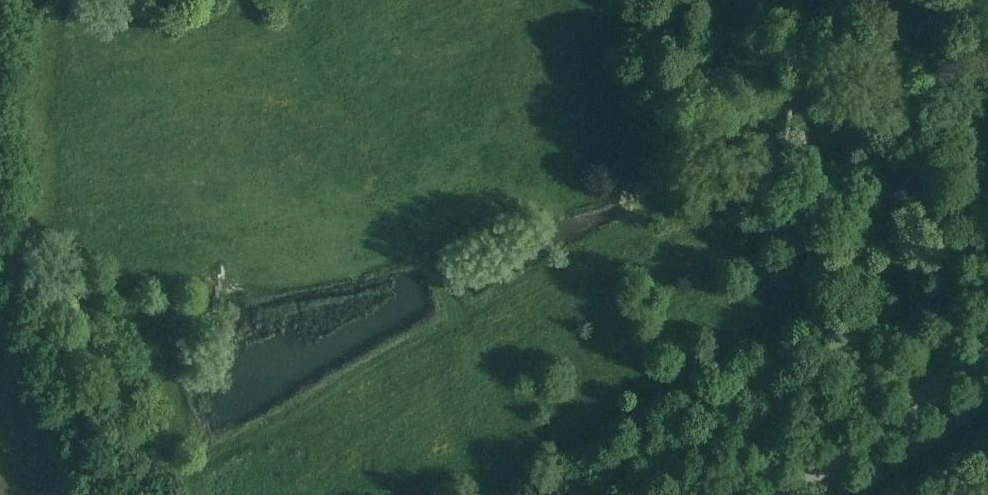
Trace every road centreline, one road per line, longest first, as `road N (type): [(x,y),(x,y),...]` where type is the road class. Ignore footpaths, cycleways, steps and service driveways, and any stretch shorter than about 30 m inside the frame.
road 1 (tertiary): [(783,494),(987,345)]

